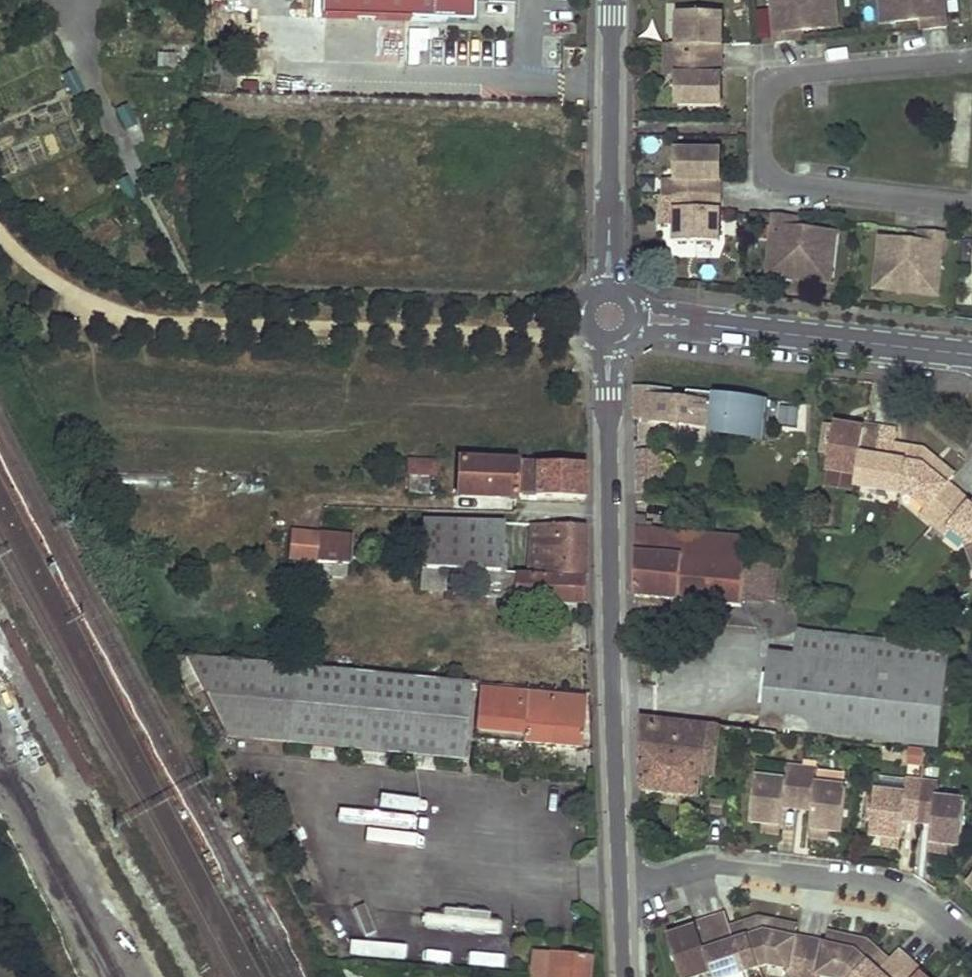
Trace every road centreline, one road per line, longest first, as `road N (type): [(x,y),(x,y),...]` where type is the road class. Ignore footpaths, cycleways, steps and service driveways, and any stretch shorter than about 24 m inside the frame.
road 1 (track): [(583,304),(563,297),(195,287),(56,0)]
road 2 (tertiary): [(620,884),(608,345)]
road 3 (residential): [(620,884),(709,867),(886,887),(932,910),(971,943)]
road 4 (residential): [(971,355),(639,313)]
road 5 (tertiary): [(609,287),(612,0)]

